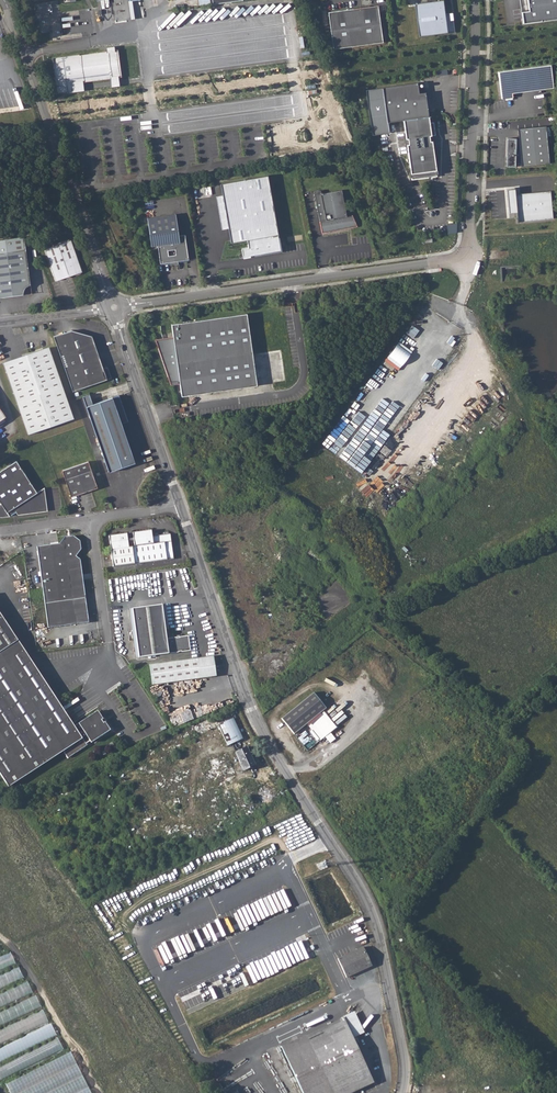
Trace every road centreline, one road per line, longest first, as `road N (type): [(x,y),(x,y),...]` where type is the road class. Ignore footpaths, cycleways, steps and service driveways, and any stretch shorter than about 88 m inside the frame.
road 1 (residential): [(405,1092),(404,1047),(374,913),(258,724),(180,504)]
road 2 (residential): [(473,0),(468,224),(455,258),(114,307)]
road 3 (residential): [(114,307),(3,0)]
road 4 (residential): [(180,504),(114,307)]
road 5 (residential): [(92,520),(108,643)]

